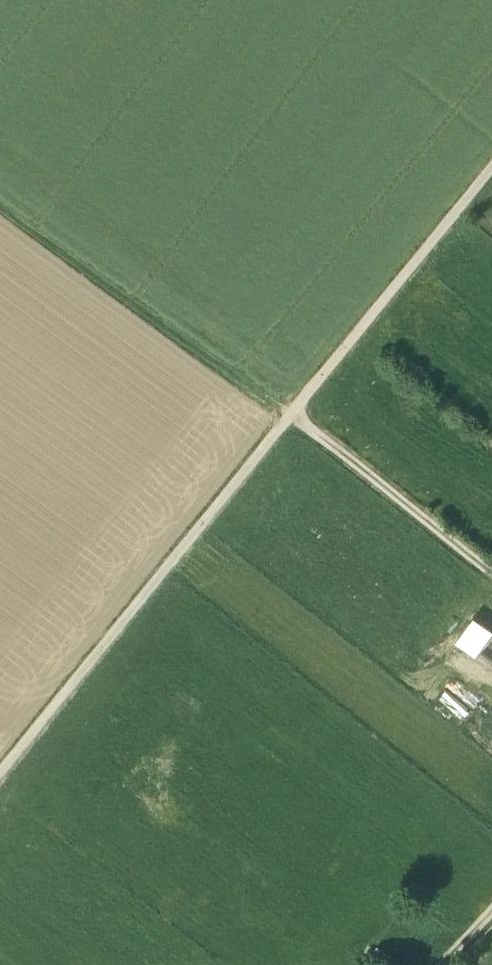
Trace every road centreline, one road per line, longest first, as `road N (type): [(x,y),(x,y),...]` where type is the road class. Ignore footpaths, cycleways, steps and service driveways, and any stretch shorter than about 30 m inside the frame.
road 1 (track): [(0,774),(491,170)]
road 2 (track): [(0,201),(295,413)]
road 3 (track): [(491,575),(295,413)]

